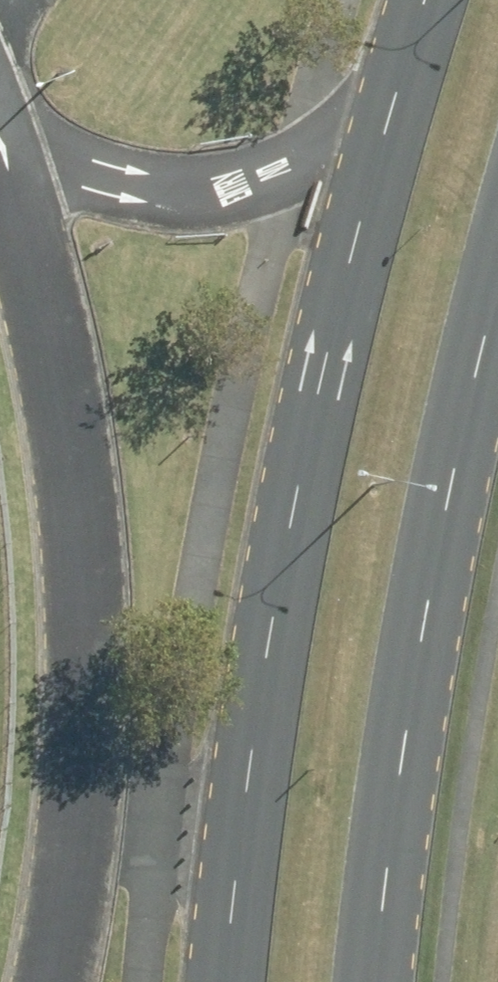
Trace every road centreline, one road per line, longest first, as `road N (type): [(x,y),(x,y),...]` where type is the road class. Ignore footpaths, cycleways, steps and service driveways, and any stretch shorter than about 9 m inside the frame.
road 1 (secondary): [(228,981),(273,619),(392,107)]
road 2 (secondary): [(497,307),(448,491),(377,981)]
road 3 (secondary): [(0,153),(118,183),(218,192),(304,169),(392,107)]

